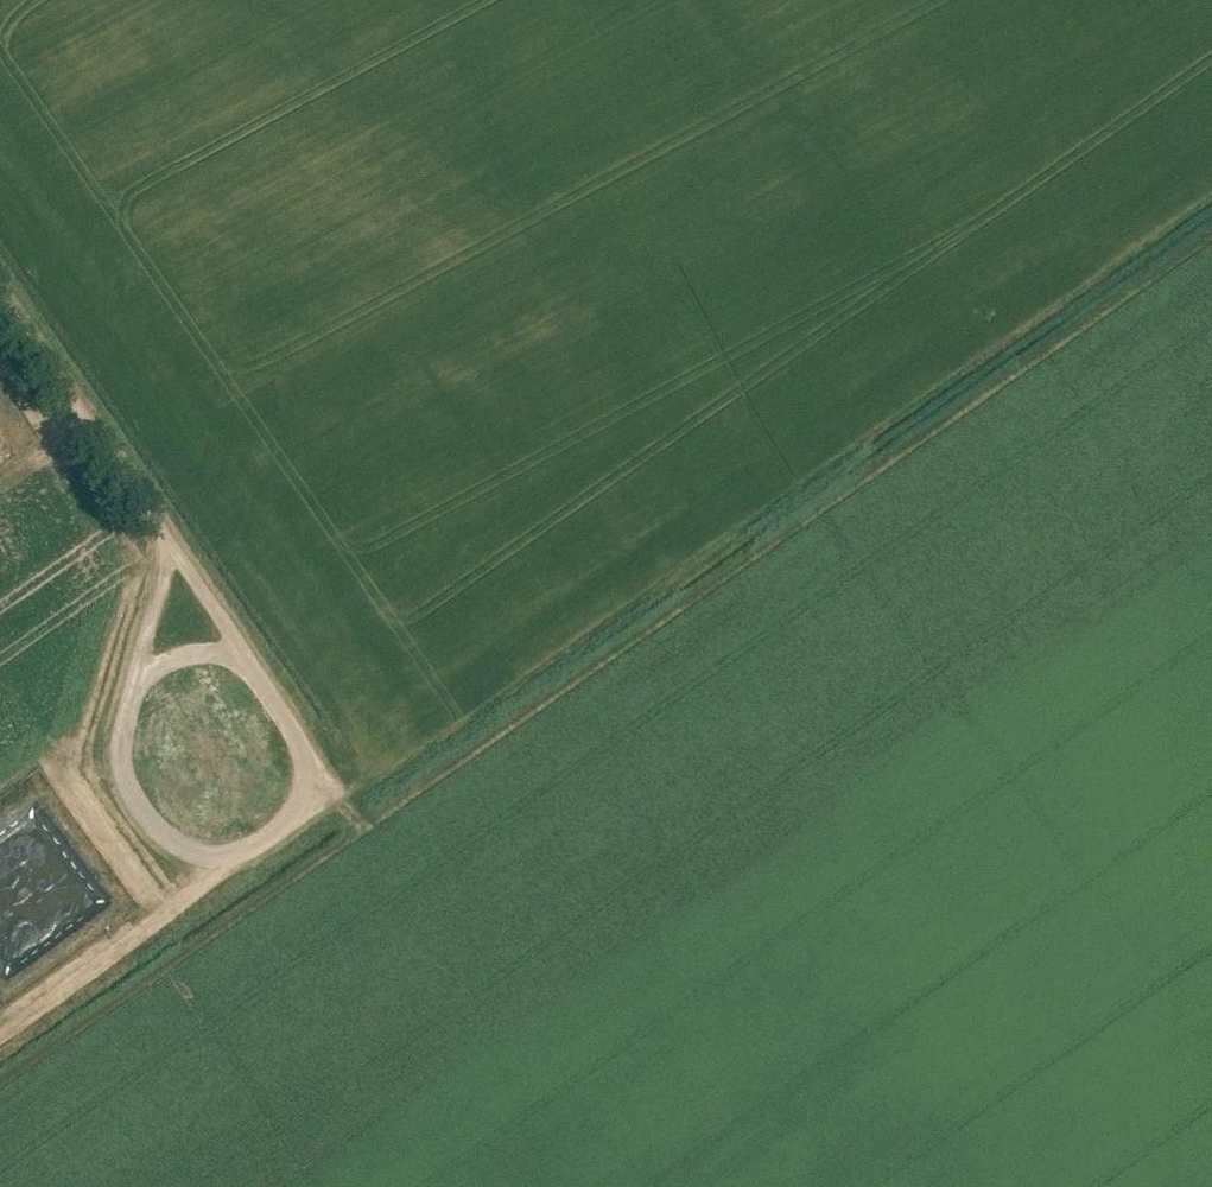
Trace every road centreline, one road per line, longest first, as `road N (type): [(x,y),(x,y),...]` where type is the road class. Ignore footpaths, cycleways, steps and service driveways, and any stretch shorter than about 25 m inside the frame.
road 1 (unclassified): [(239,649),(296,740),(310,789),(277,832),(244,855),(176,846),(138,808),(124,762),(137,676)]
road 2 (unclassified): [(0,300),(171,552)]
road 3 (track): [(244,855),(0,1031)]
road 4 (unclassified): [(137,676),(171,552)]

